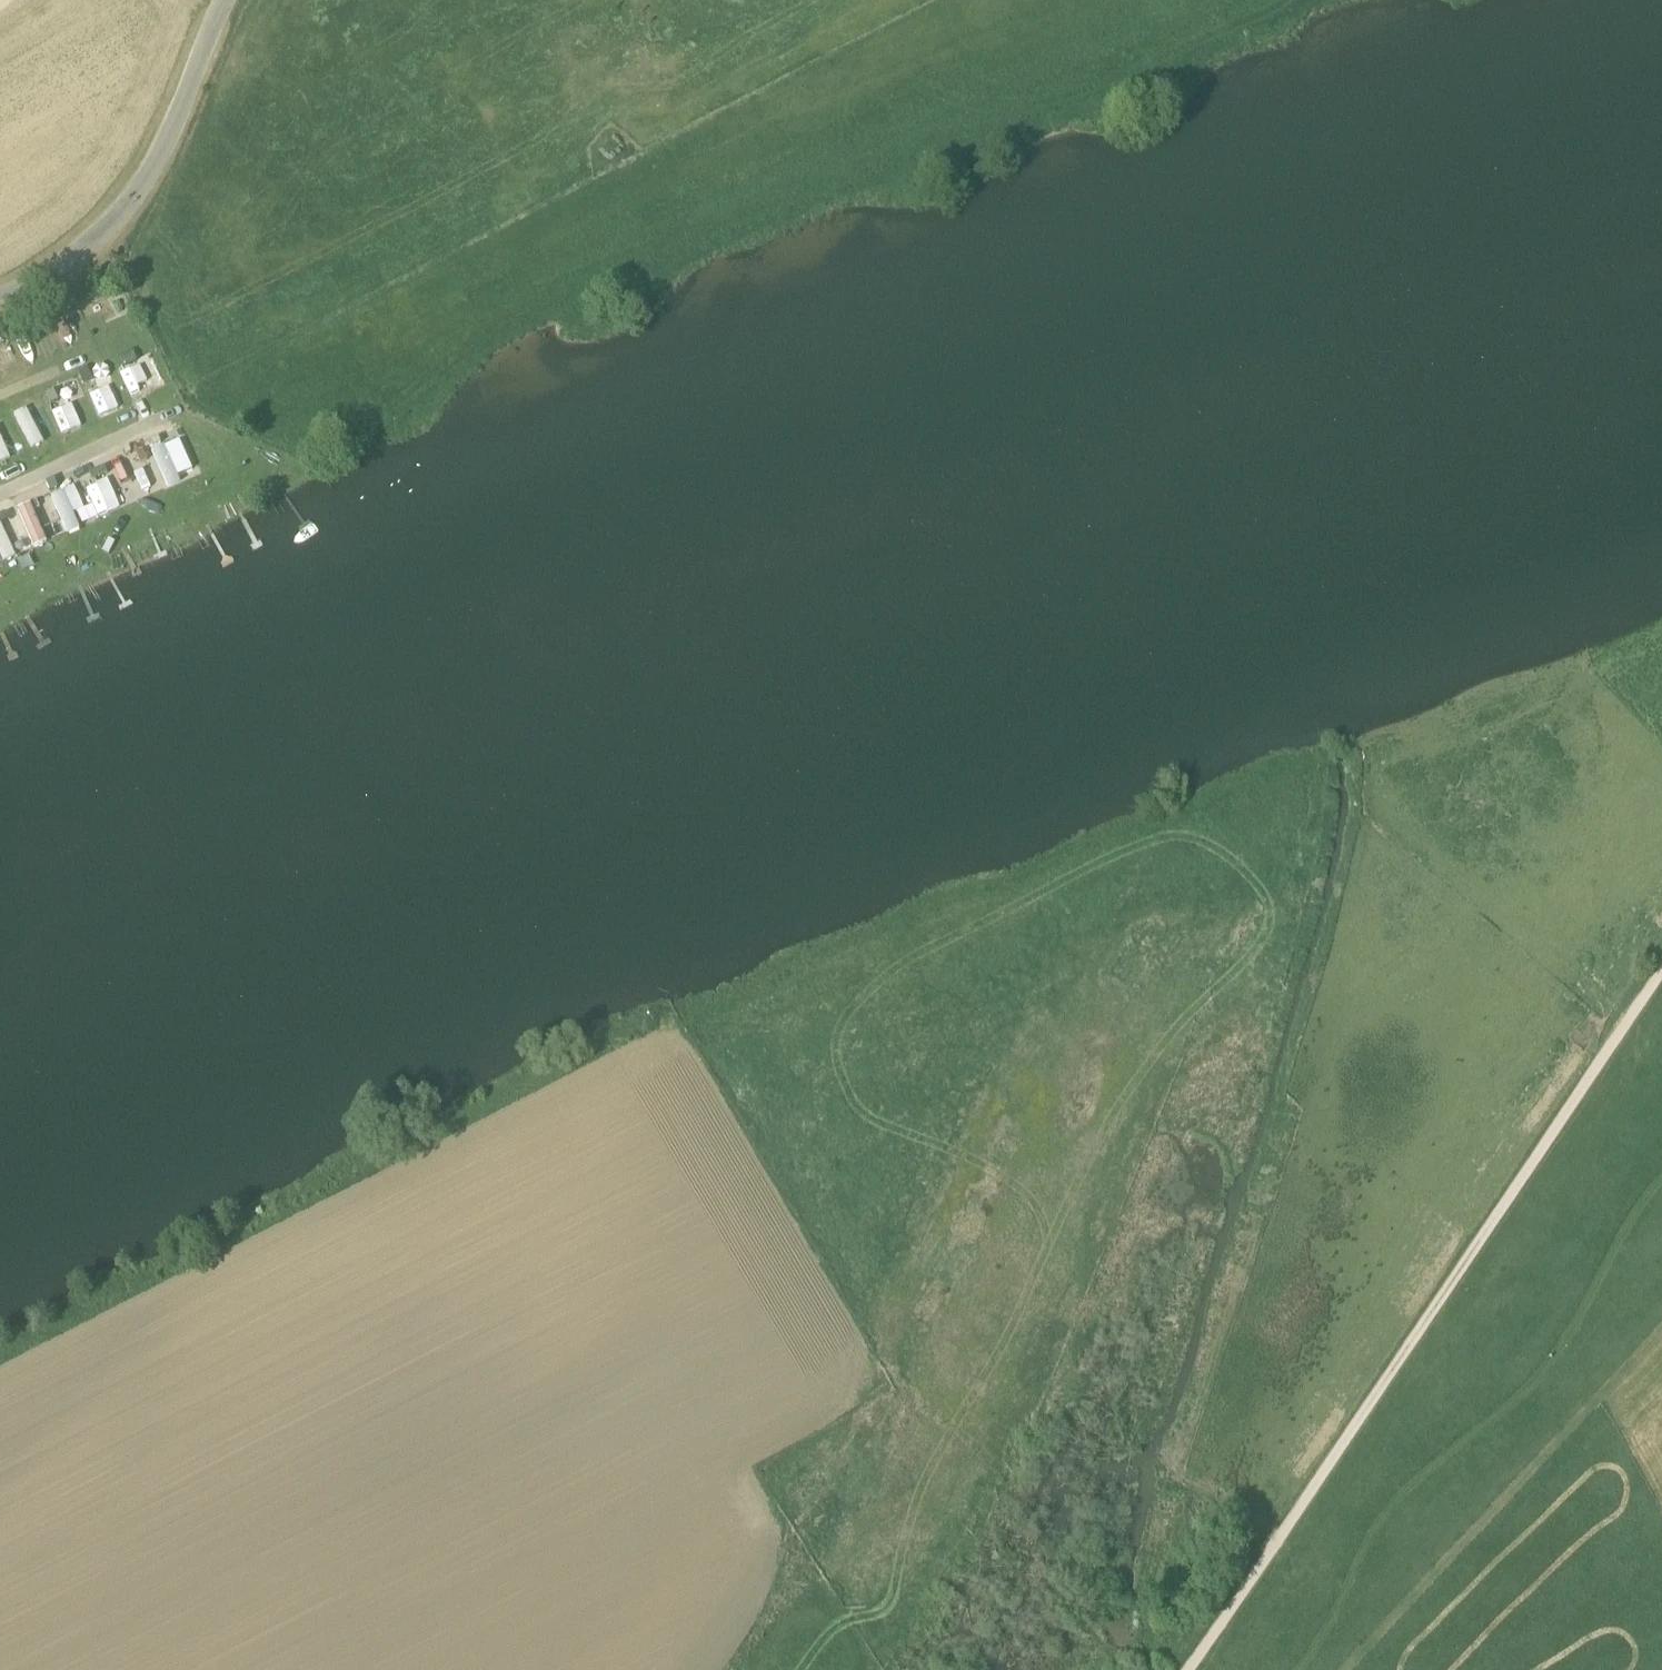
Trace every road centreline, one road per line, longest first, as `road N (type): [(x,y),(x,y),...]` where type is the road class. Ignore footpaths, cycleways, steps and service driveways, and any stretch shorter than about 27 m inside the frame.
road 1 (track): [(1661,961),(1190,1669)]
road 2 (unclassified): [(0,301),(87,247),(124,212),(228,0)]
road 3 (track): [(0,495),(162,419)]

